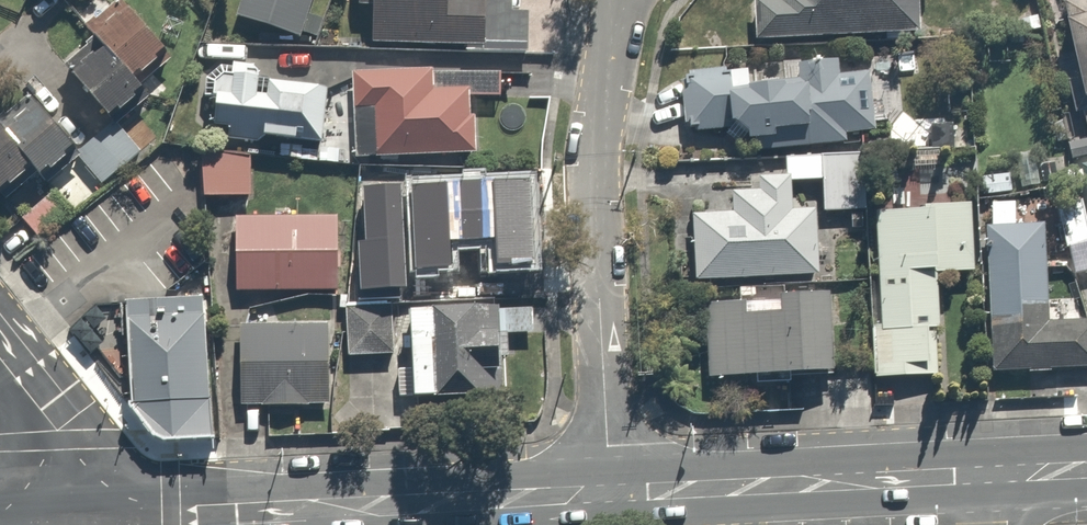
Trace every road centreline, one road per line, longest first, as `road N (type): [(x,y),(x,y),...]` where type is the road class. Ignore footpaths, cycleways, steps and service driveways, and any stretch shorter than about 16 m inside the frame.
road 1 (residential): [(609,493),(593,144),(611,0)]
road 2 (secondary): [(1086,469),(609,493)]
road 3 (secondary): [(609,493),(312,508)]
road 4 (secondary): [(62,498),(252,491),(312,508)]
road 5 (residential): [(62,498),(61,446),(0,361)]

